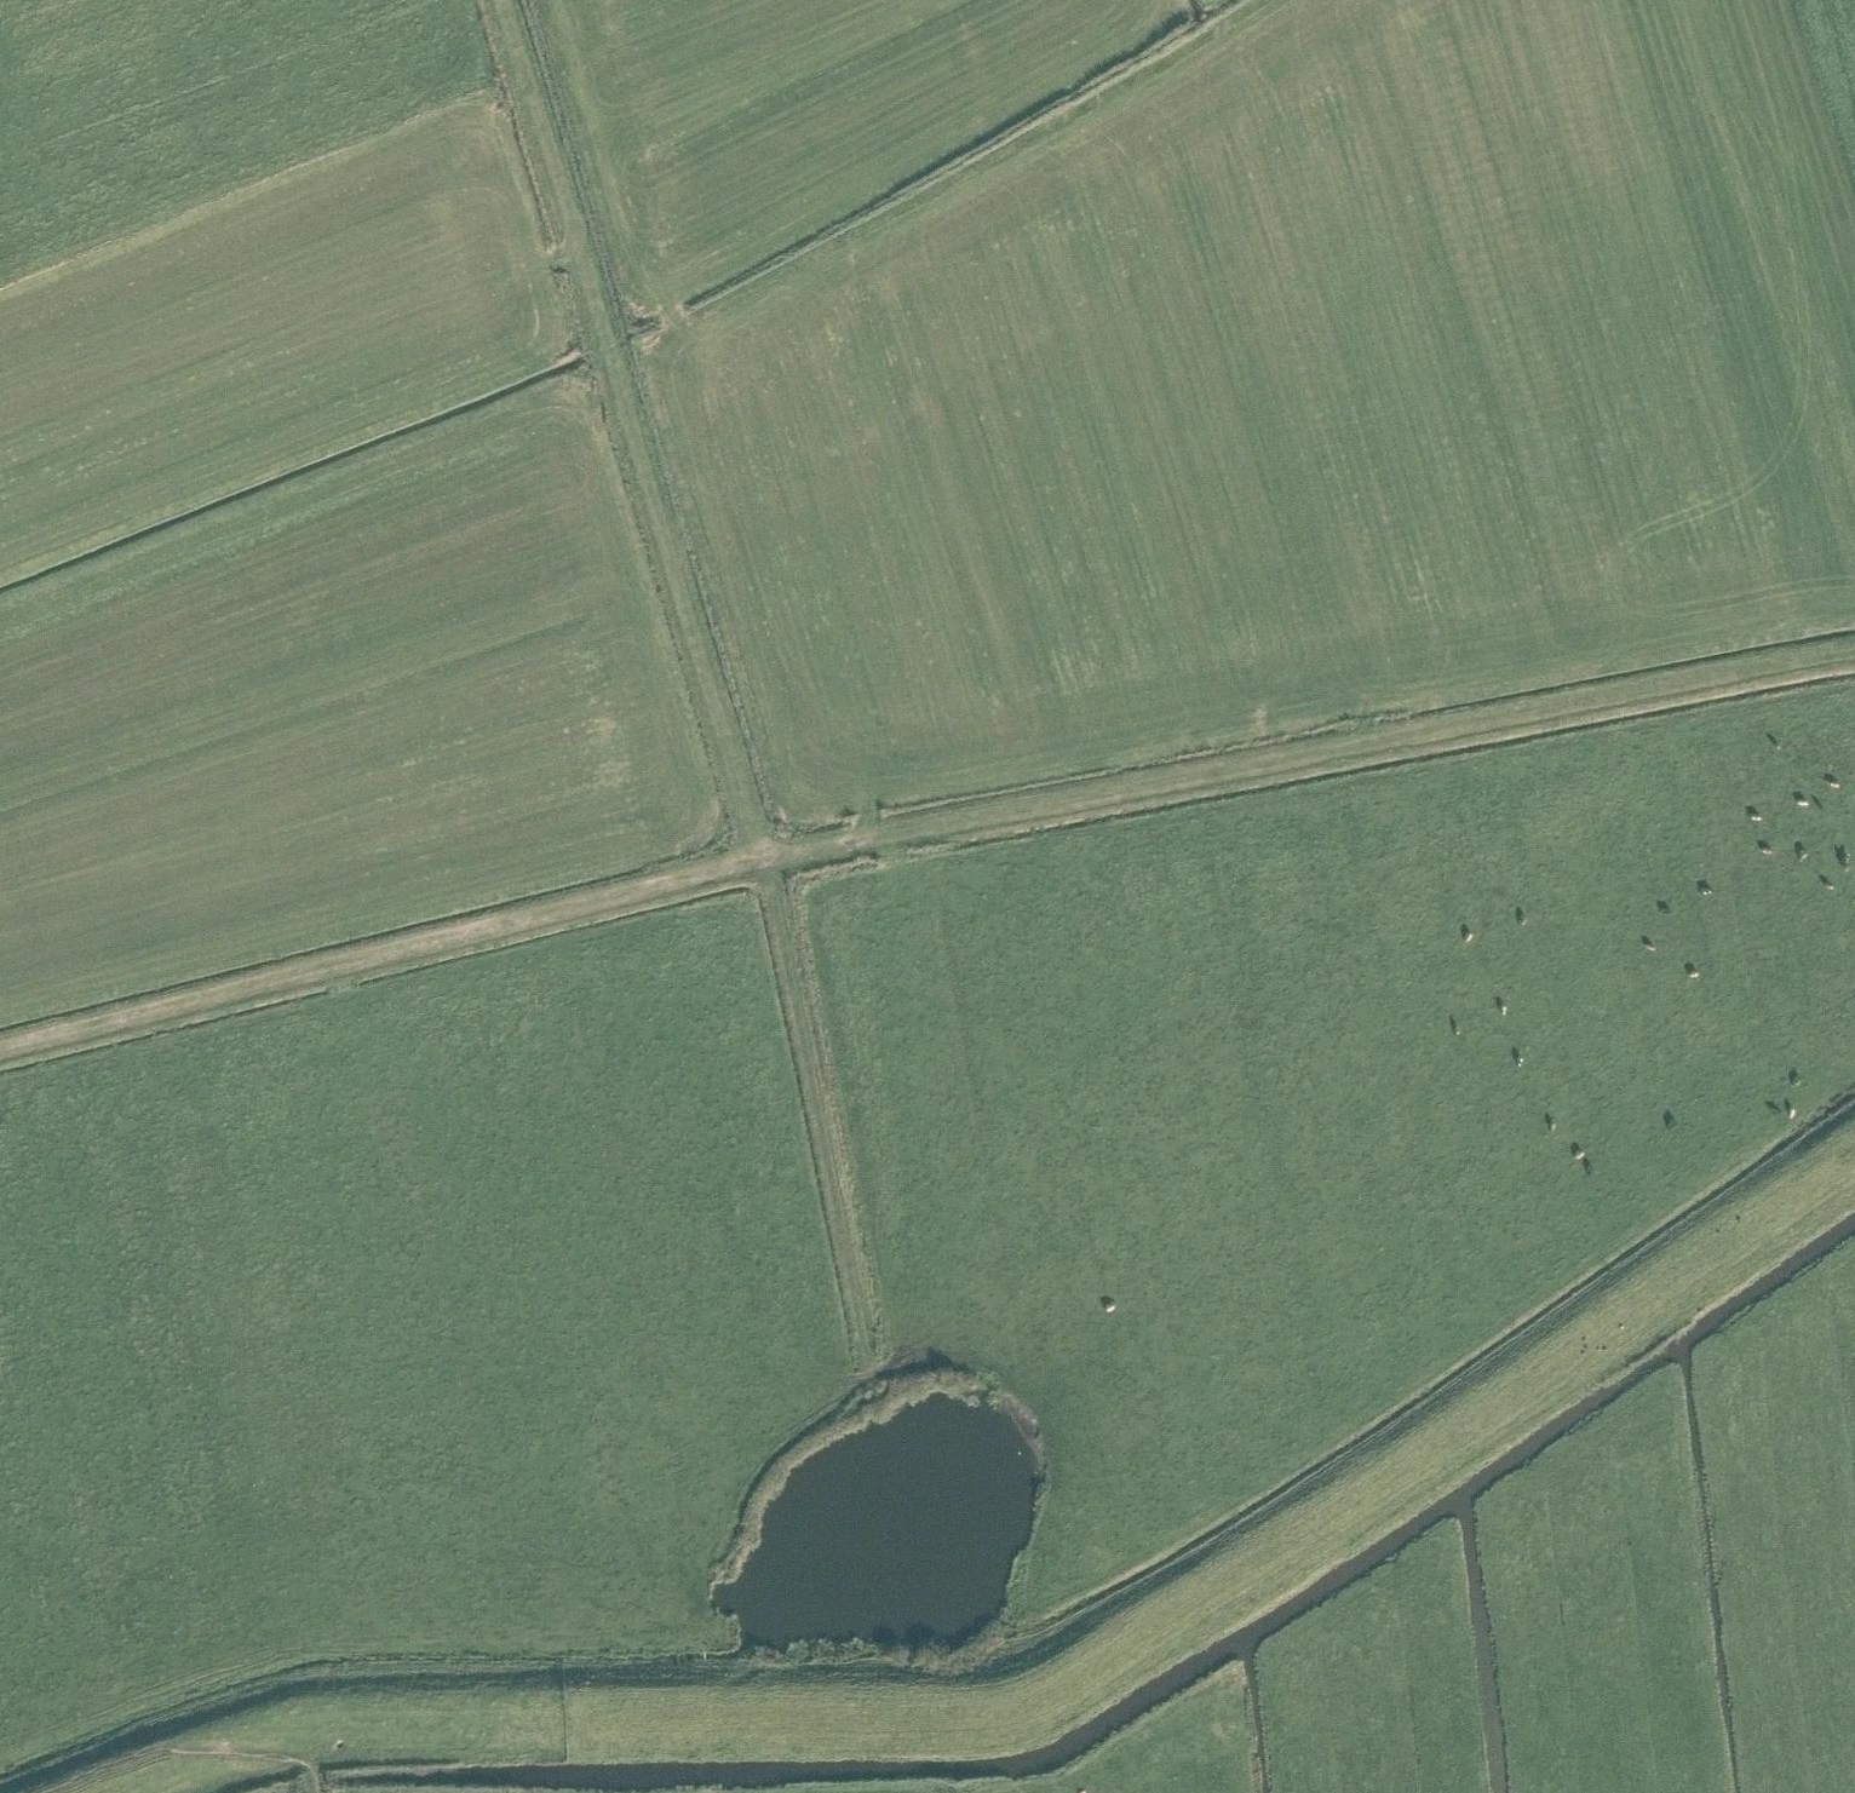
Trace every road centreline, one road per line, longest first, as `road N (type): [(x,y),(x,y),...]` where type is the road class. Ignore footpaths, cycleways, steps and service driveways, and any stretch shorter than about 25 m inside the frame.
road 1 (track): [(0,1050),(768,860),(1854,656)]
road 2 (track): [(503,0),(768,860),(870,1358)]

